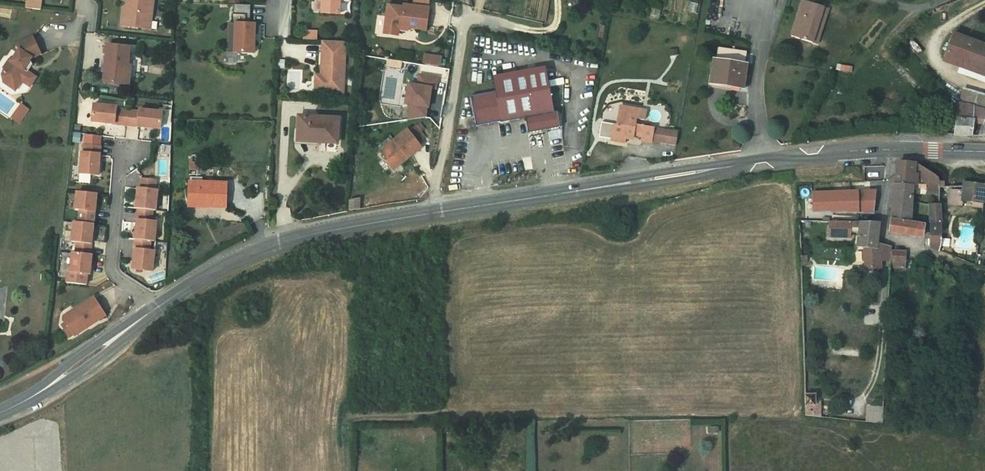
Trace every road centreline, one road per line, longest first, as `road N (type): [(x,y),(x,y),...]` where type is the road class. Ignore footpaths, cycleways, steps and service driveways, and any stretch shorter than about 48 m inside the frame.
road 1 (tertiary): [(891,149),(434,211)]
road 2 (tertiary): [(434,211),(286,237),(157,308)]
road 3 (residential): [(434,211),(464,23),(473,18),(534,31)]
road 4 (tertiary): [(157,308),(0,413)]
road 5 (residential): [(157,308),(113,270),(123,146)]
road 6 (residential): [(922,250),(883,237),(891,149)]

